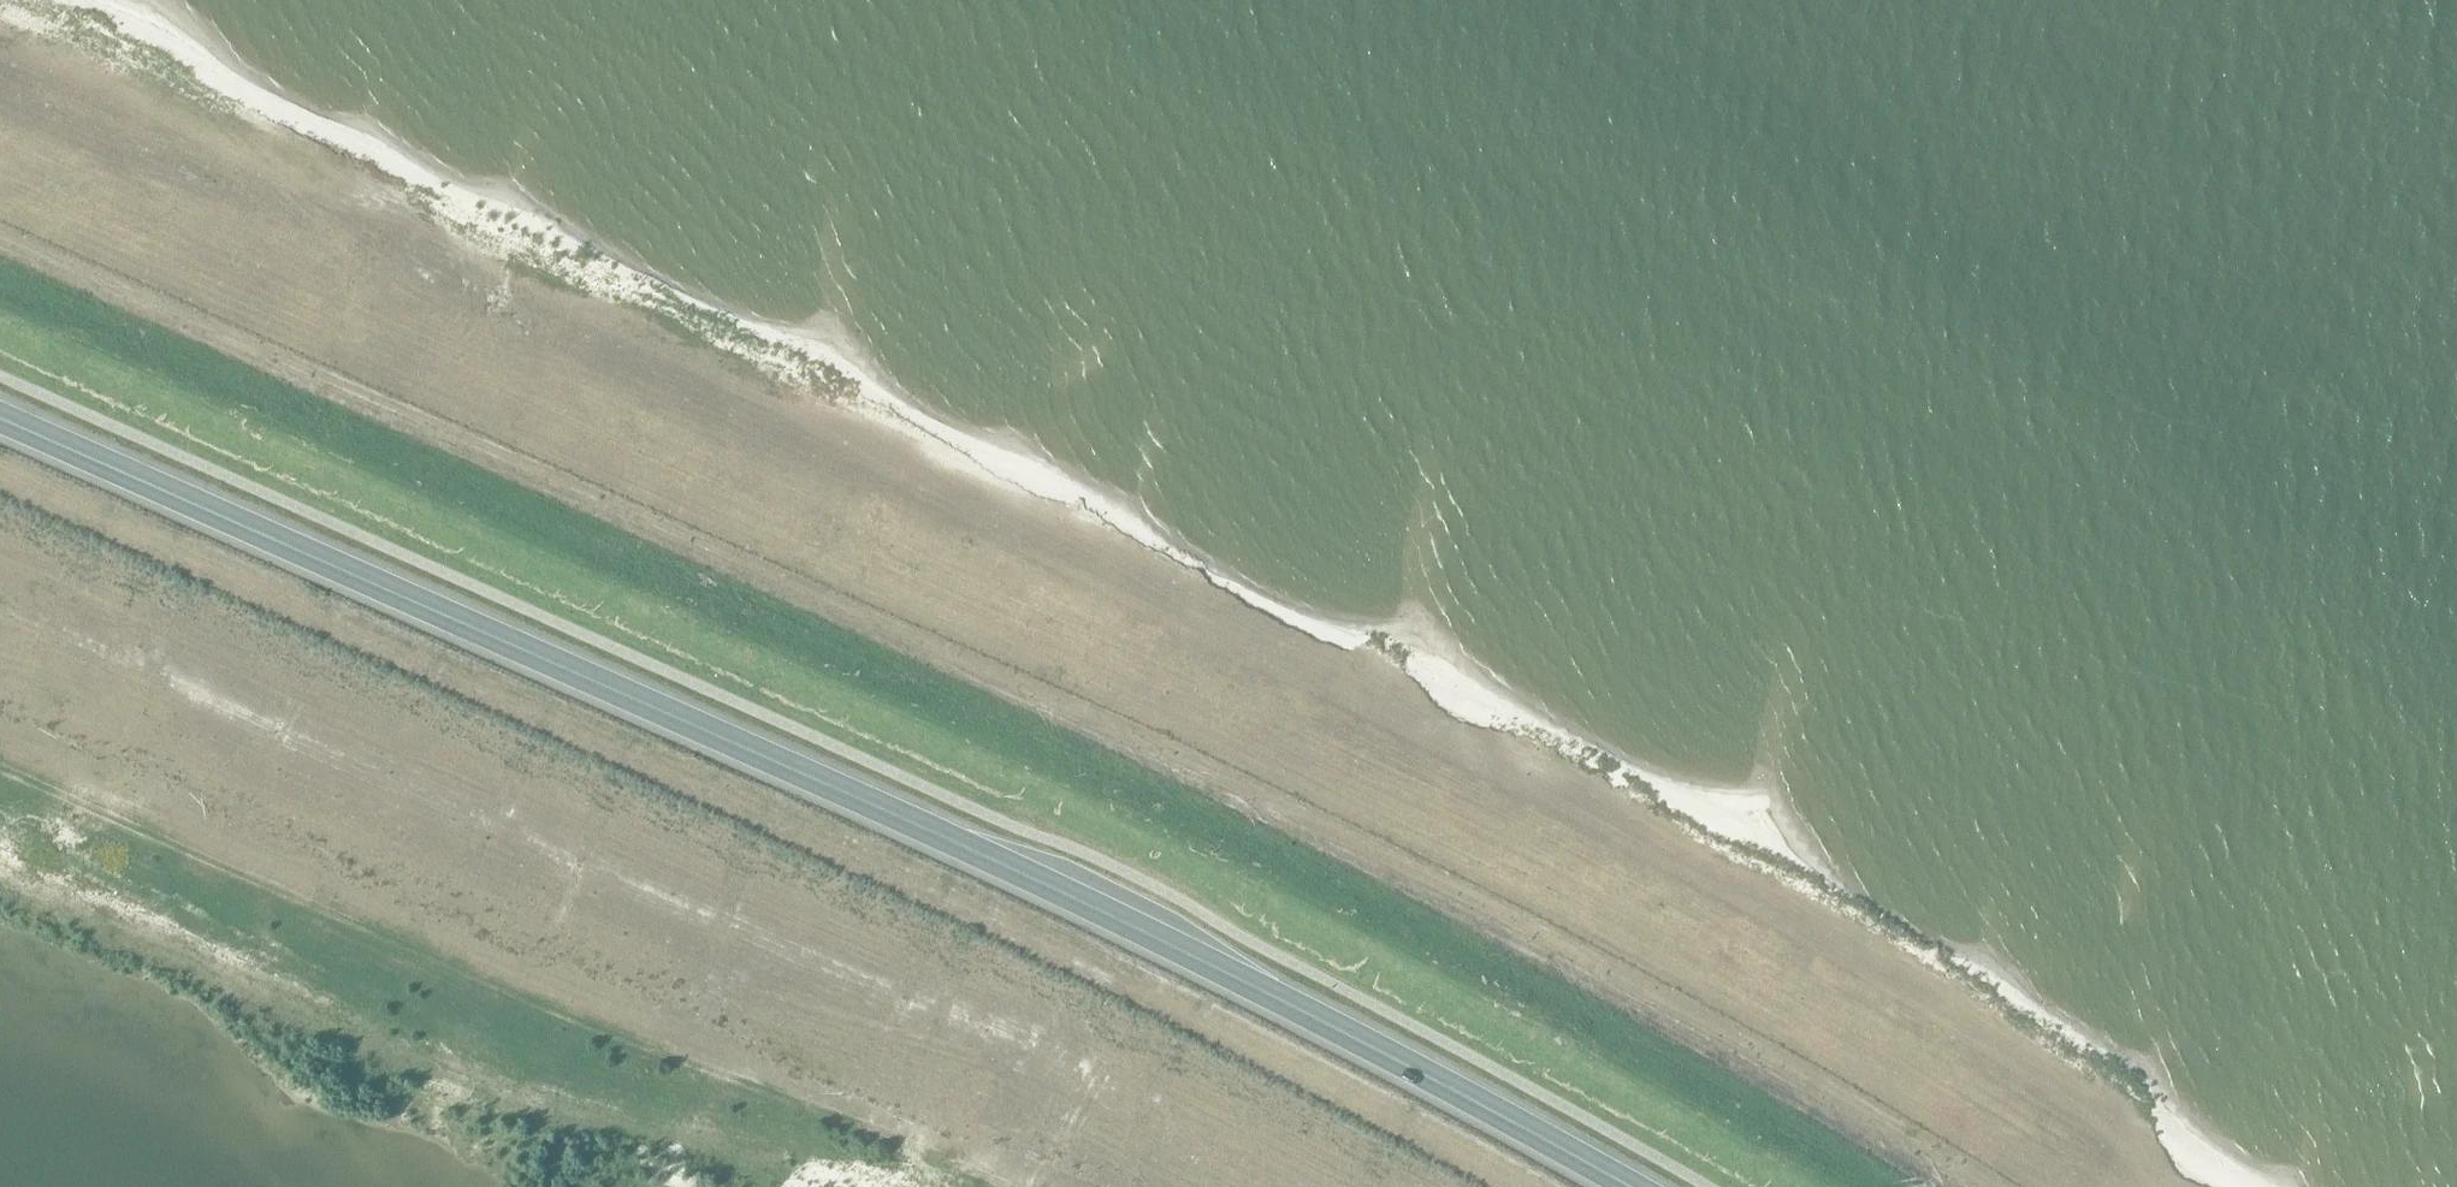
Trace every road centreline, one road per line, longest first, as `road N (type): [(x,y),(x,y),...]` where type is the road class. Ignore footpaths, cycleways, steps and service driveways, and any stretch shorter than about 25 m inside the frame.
road 1 (trunk): [(1627,1186),(1472,1098),(1029,875),(0,417)]

